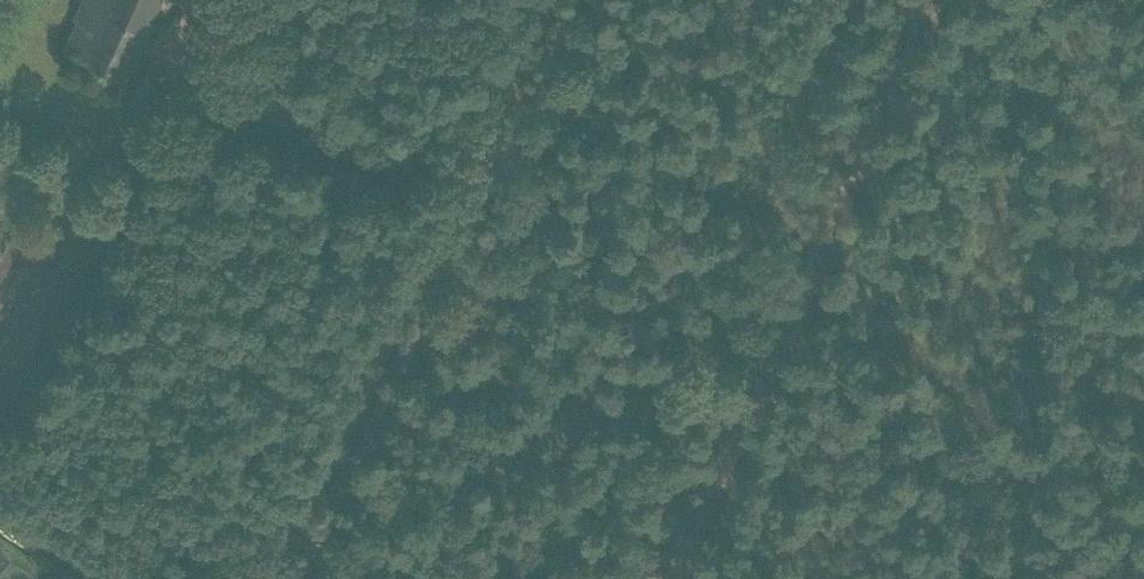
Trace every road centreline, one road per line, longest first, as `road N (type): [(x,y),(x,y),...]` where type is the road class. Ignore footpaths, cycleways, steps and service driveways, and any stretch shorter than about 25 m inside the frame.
road 1 (track): [(879,115),(671,578)]
road 2 (track): [(422,422),(669,578)]
road 3 (track): [(385,399),(495,168)]
road 4 (track): [(298,578),(385,399)]
road 5 (track): [(495,168),(574,0)]
road 6 (track): [(938,0),(879,115)]

